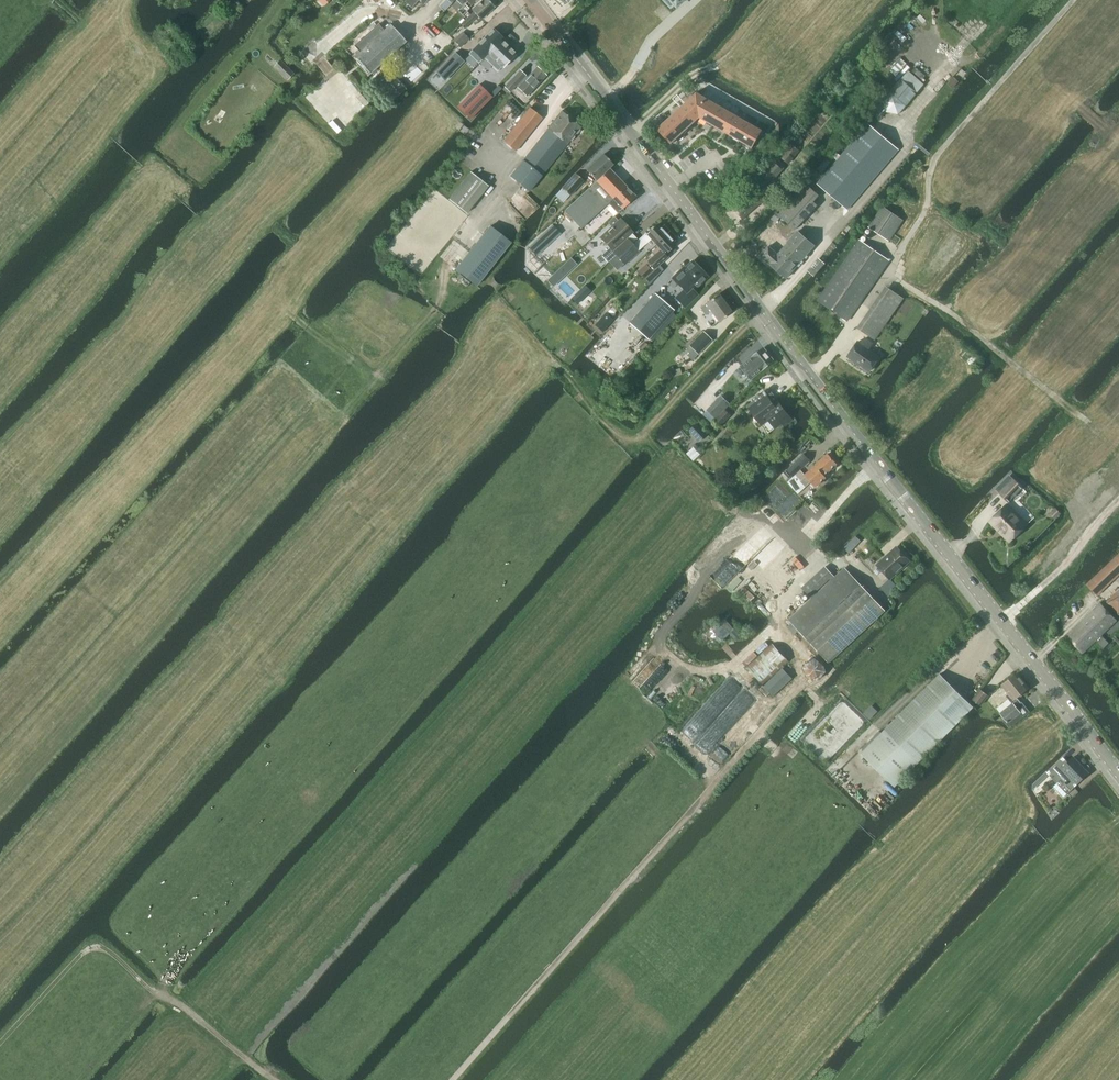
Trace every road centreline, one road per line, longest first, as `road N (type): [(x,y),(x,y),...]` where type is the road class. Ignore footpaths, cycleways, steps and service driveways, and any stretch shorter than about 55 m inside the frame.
road 1 (tertiary): [(1118,771),(807,374),(529,0)]
road 2 (track): [(755,737),(801,685),(797,659),(773,632),(732,673),(686,668),(659,644),(754,519),(802,542),(876,462)]
road 3 (track): [(453,1079),(755,737),(788,759)]
road 4 (track): [(273,1079),(105,948),(78,956),(0,1045)]
road 5 (track): [(1073,0),(935,156),(929,205),(906,243)]
road 6 (track): [(1087,421),(887,274)]
road 7 (track): [(630,131),(693,73),(720,63),(778,0)]
road 8 (track): [(1118,504),(1001,621)]

